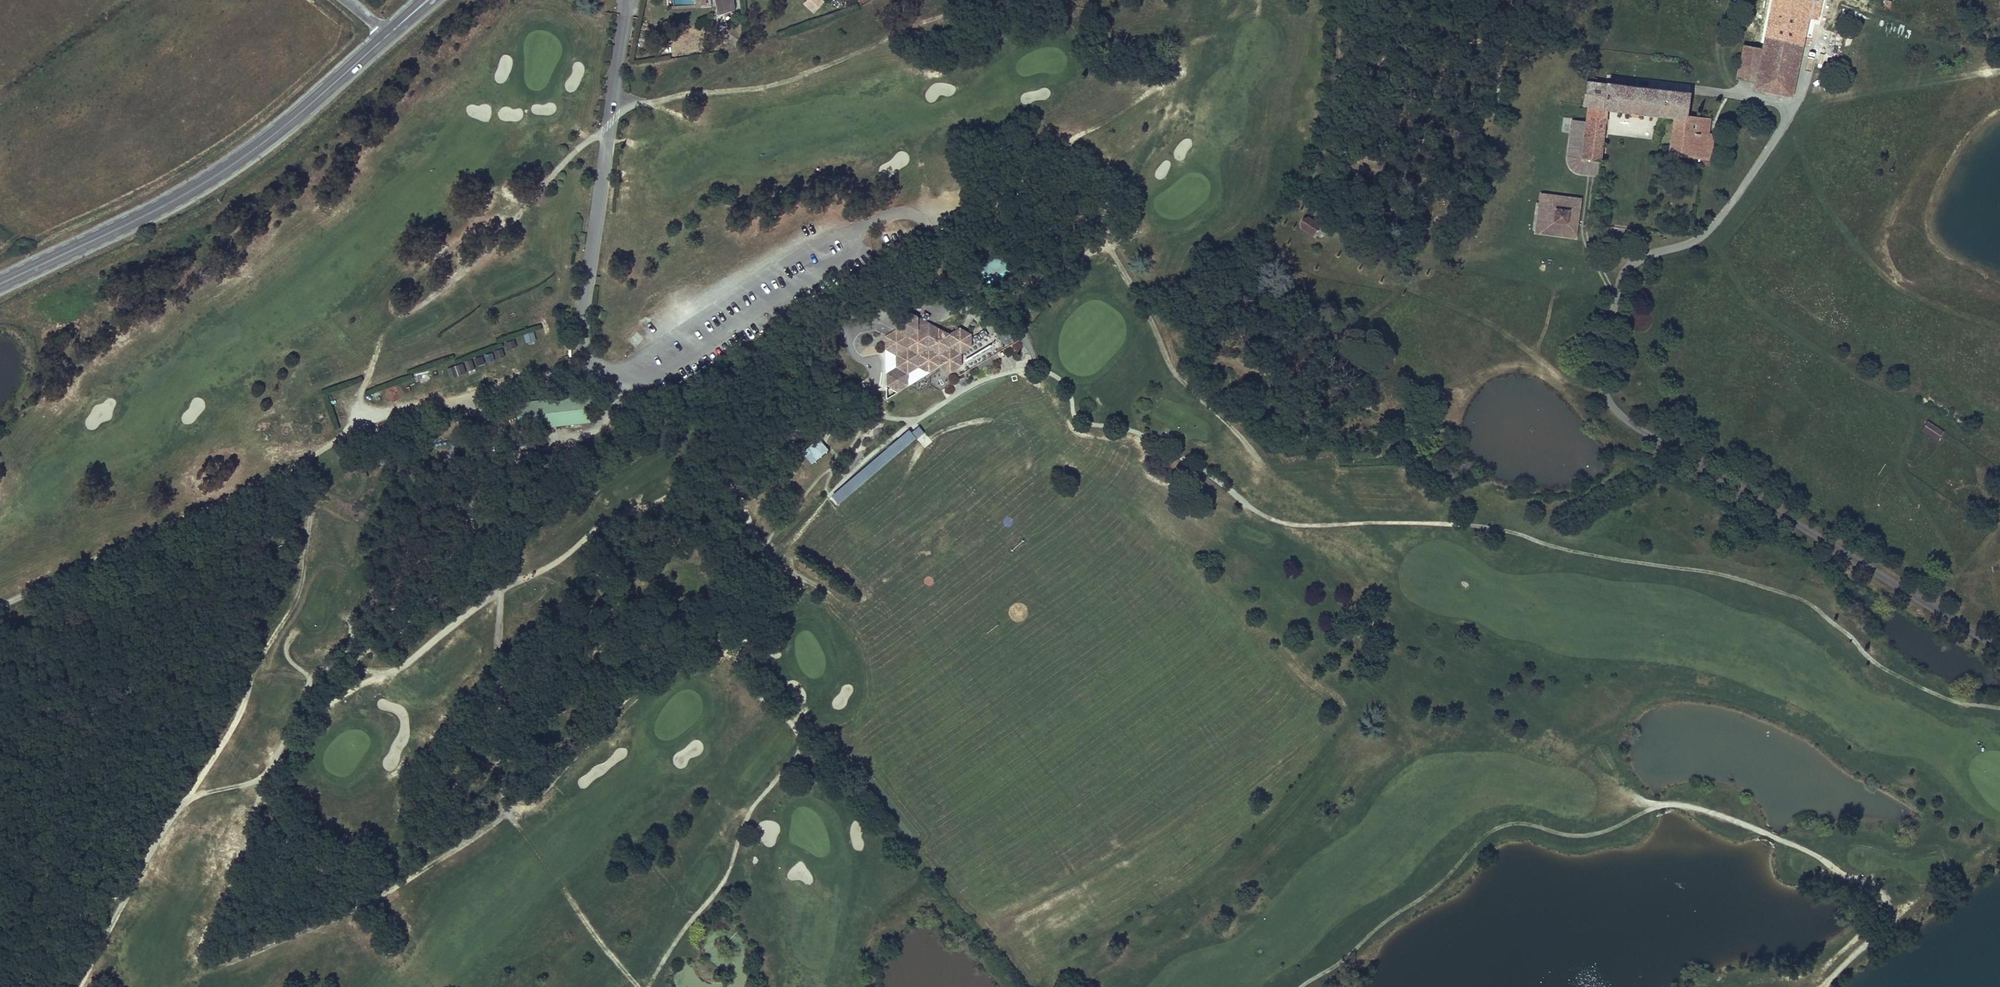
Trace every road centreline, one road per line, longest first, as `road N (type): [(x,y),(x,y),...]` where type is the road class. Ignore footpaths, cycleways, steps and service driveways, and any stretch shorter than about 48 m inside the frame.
road 1 (unclassified): [(1999,649),(1643,434),(1603,392),(1601,368),(1627,268),(1703,236),(1727,211),(1798,105),(1823,5)]
road 2 (unclassified): [(627,0),(583,323),(582,351),(594,364),(622,367),(840,233),(895,216),(918,219)]
road 3 (secondary): [(0,281),(208,178),(388,35)]

